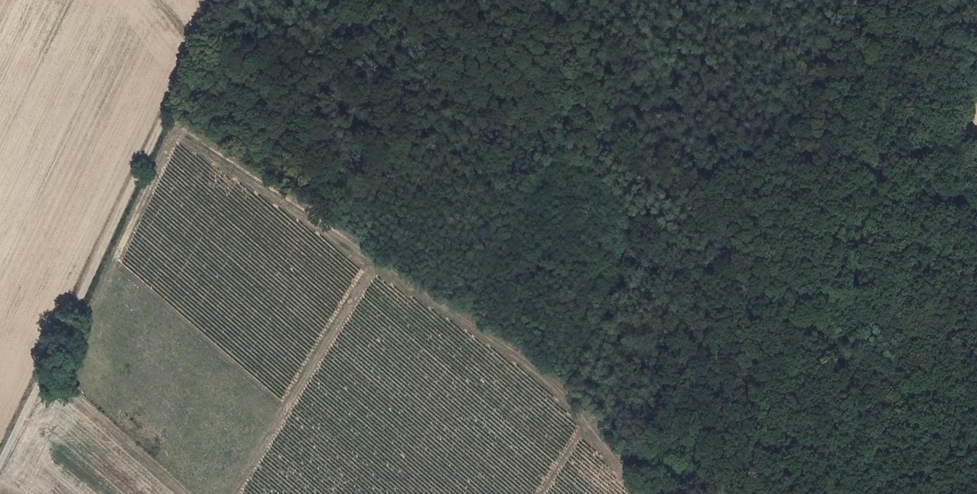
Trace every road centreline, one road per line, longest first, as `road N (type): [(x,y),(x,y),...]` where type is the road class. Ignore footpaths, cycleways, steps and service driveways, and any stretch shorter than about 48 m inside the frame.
road 1 (track): [(166,117),(548,377),(650,493)]
road 2 (track): [(221,0),(0,463)]
road 3 (track): [(186,493),(46,367)]

